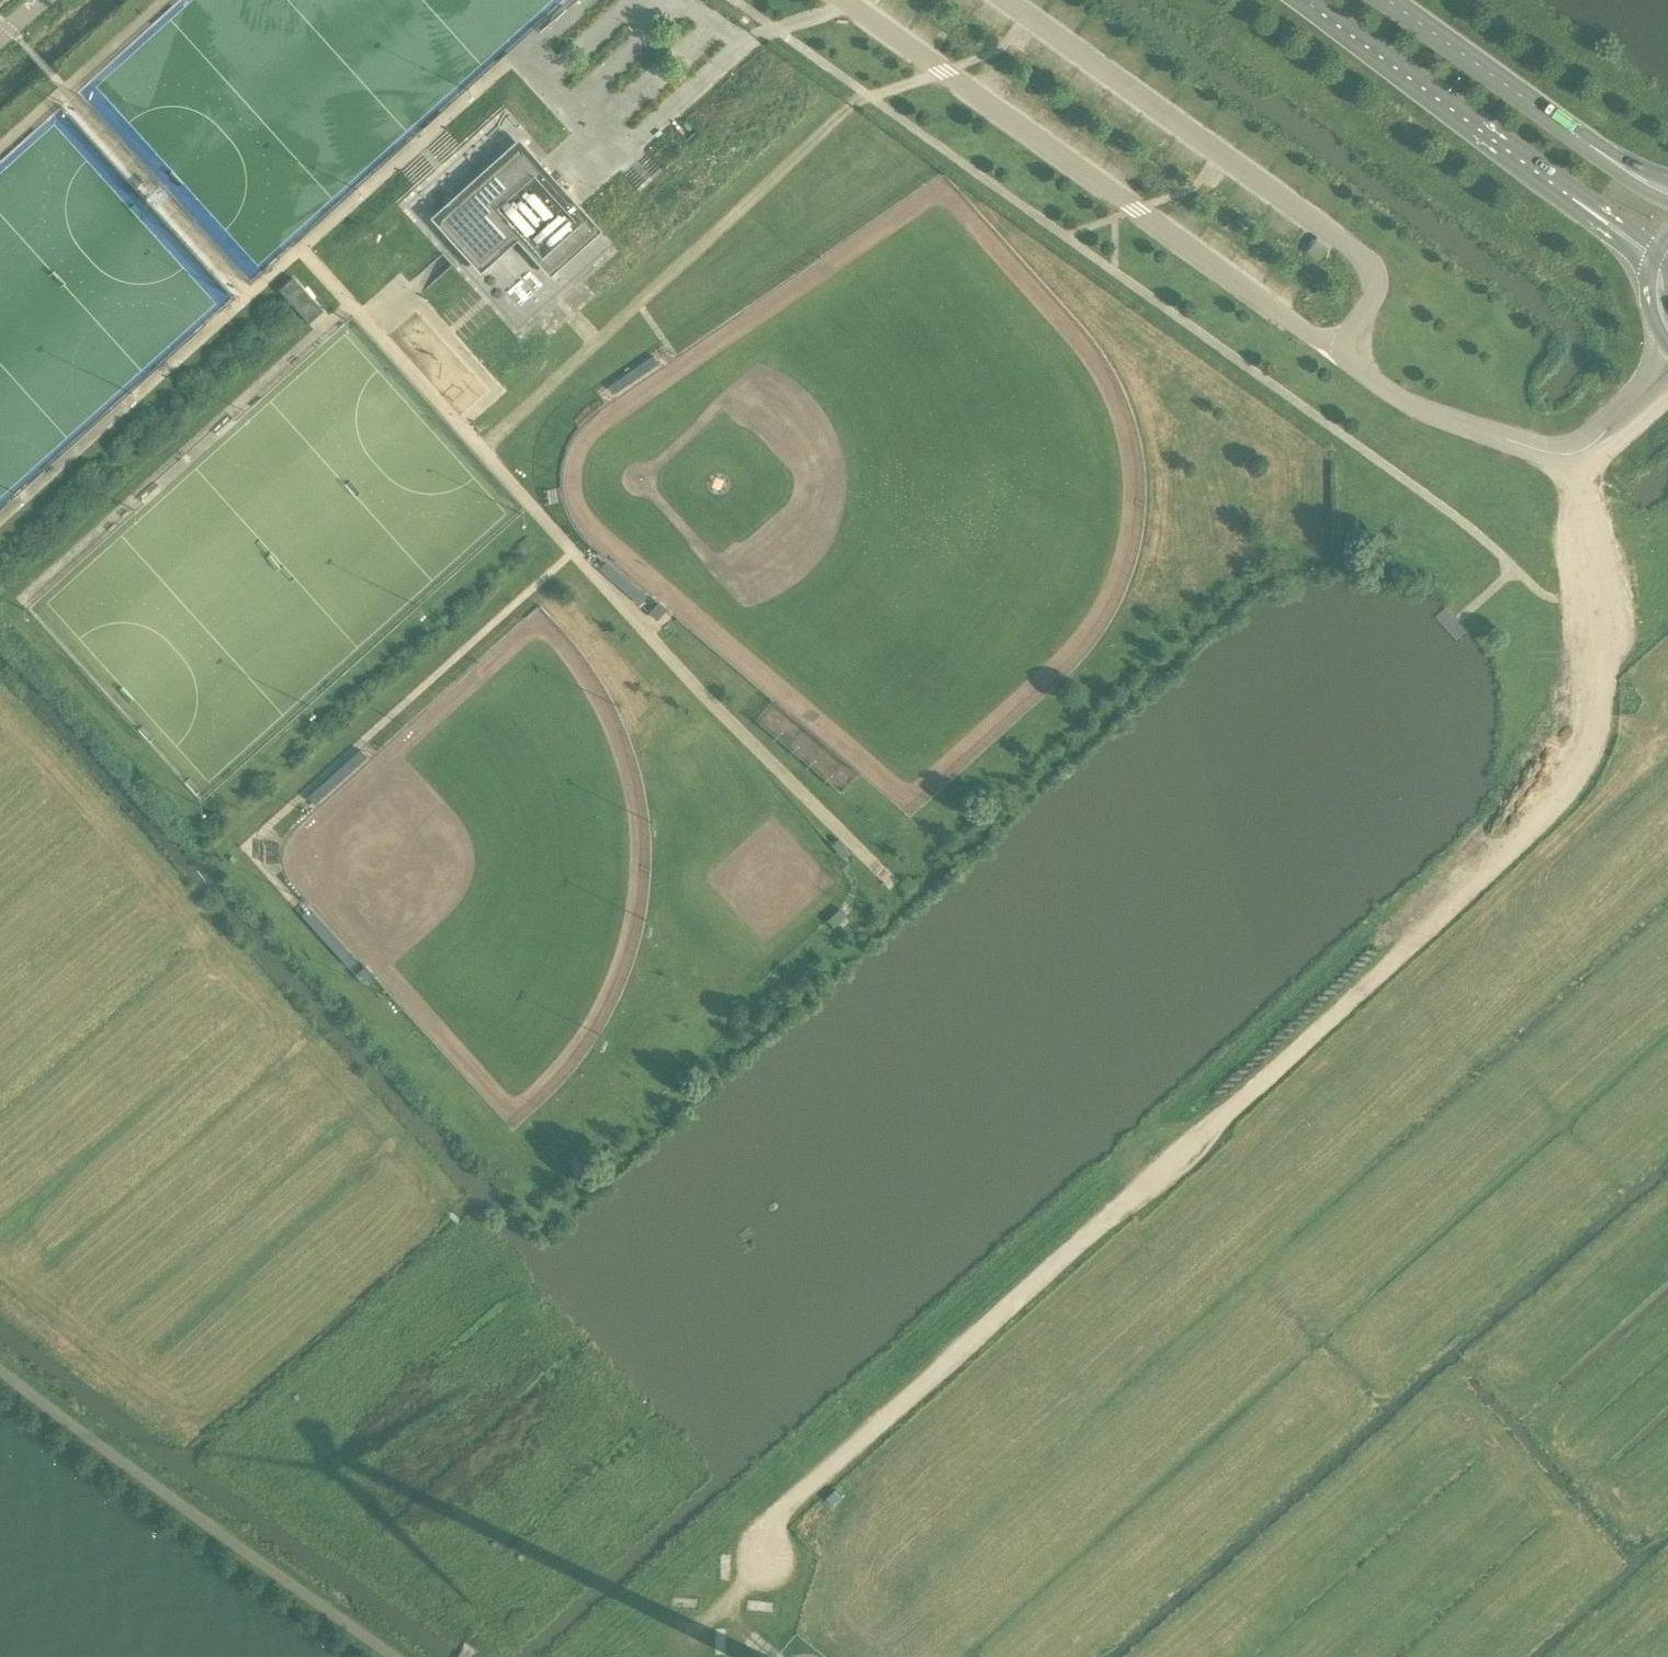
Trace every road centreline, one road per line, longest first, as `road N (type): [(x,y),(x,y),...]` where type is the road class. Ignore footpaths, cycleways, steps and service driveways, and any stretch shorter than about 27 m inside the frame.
road 1 (track): [(708,1621),(750,1583),(784,1506),(1411,944),(1561,791),(1588,735),(1595,655),(1573,453)]
road 2 (secondary): [(1302,0),(1575,199)]
road 3 (secondary): [(1612,161),(1385,0)]
road 4 (unclassified): [(1573,453),(1534,448),(1421,409),(1361,371),(1346,347)]
road 5 (unclassified): [(1667,349),(1573,453)]

